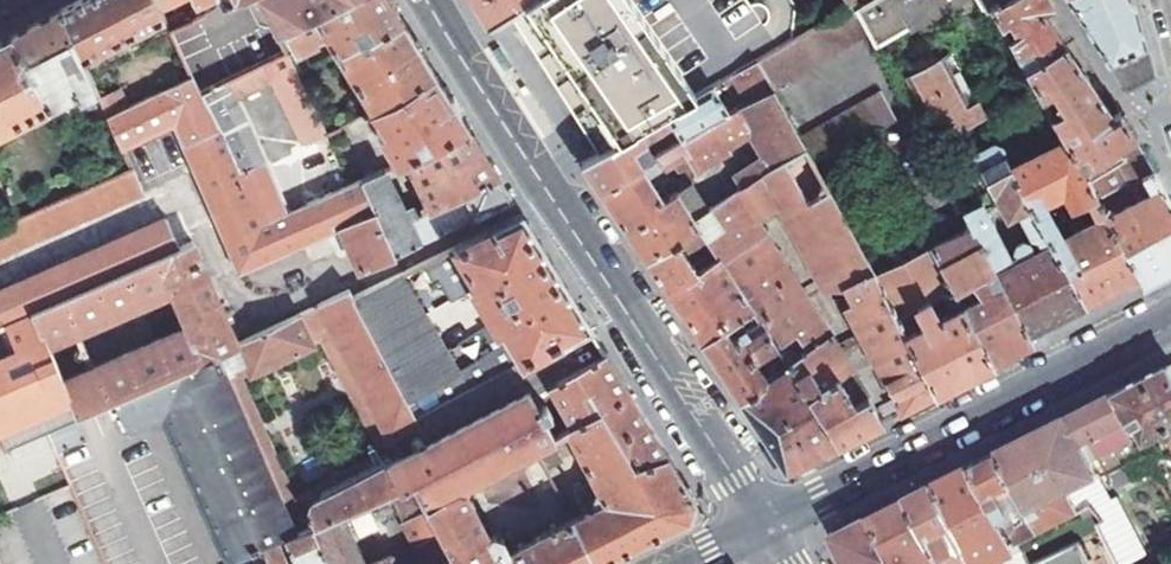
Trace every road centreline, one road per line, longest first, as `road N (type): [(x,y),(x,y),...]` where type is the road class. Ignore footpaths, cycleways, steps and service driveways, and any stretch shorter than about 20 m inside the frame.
road 1 (secondary): [(762,530),(427,0)]
road 2 (secondary): [(1170,323),(762,530)]
road 3 (residential): [(1170,104),(1146,111),(1119,95),(1056,0)]

